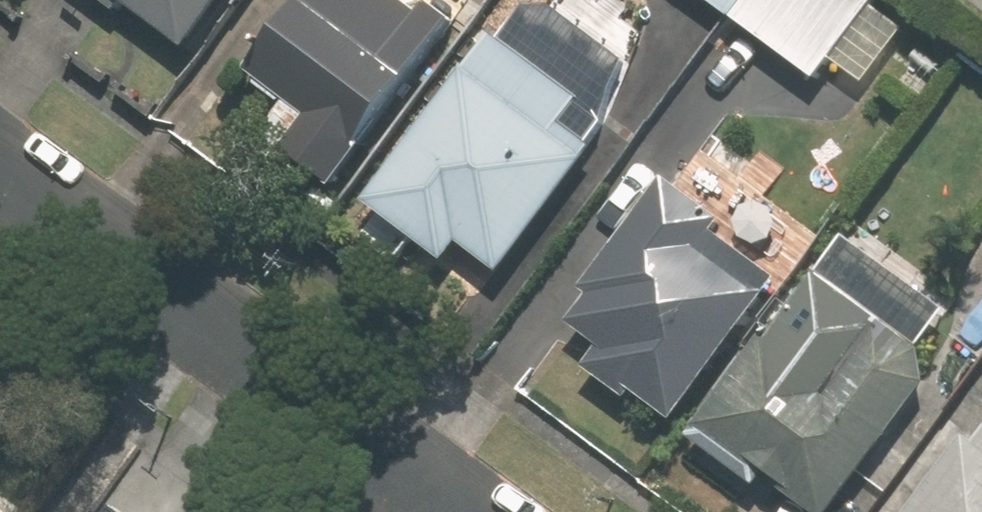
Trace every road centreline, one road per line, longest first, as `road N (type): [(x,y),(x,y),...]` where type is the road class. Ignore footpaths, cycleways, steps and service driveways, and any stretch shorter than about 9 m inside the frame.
road 1 (residential): [(0,162),(476,511)]

